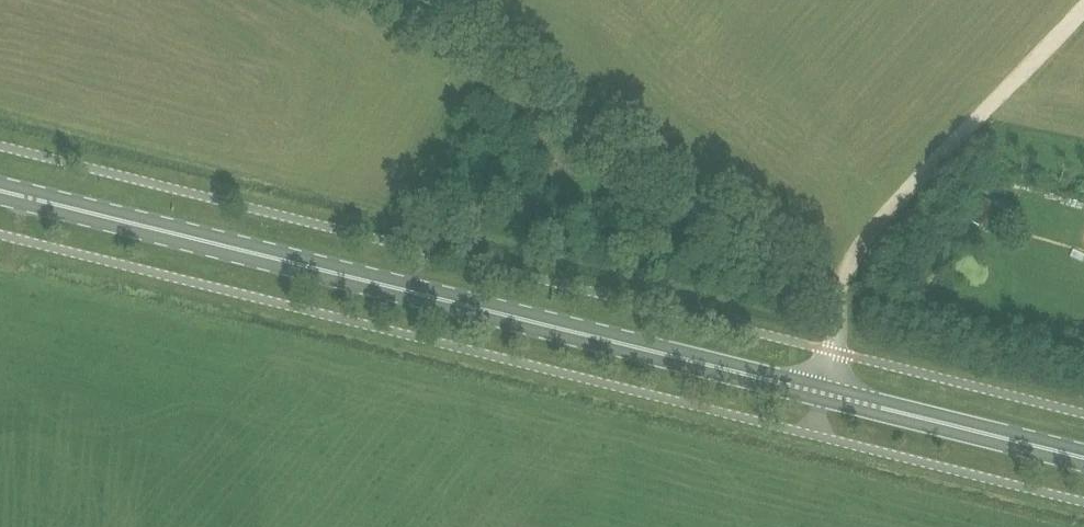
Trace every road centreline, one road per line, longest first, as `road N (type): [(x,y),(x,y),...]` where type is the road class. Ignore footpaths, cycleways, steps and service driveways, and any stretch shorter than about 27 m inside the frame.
road 1 (secondary): [(0,192),(1083,456)]

